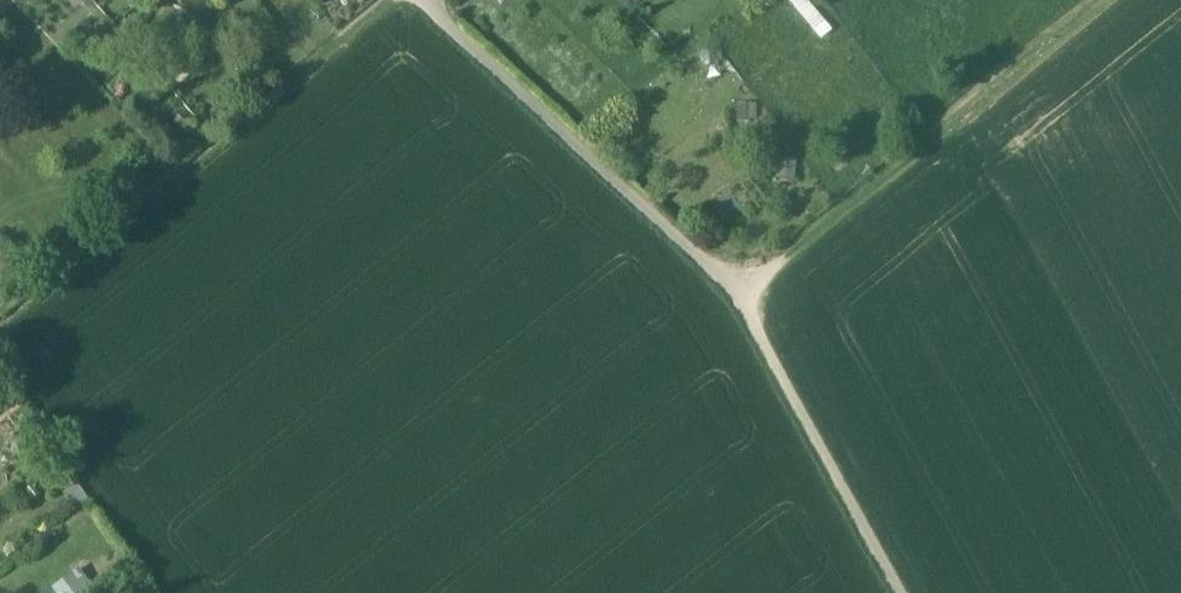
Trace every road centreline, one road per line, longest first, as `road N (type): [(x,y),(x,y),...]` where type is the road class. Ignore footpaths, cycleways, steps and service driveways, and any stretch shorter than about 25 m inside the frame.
road 1 (unclassified): [(901,592),(739,299),(419,0)]
road 2 (track): [(1108,0),(739,299)]

